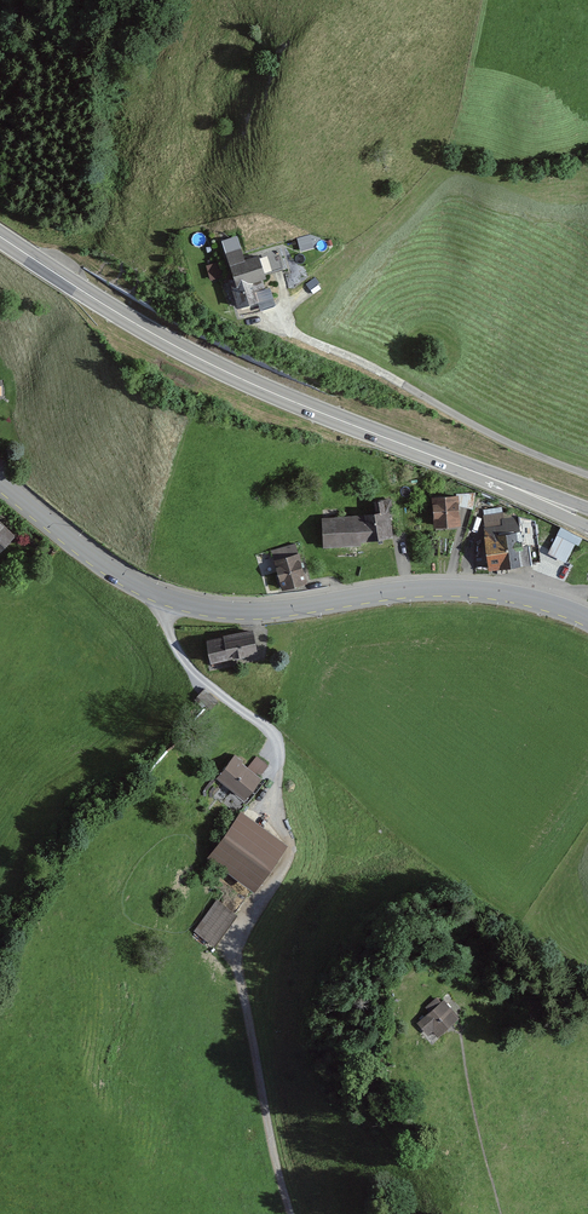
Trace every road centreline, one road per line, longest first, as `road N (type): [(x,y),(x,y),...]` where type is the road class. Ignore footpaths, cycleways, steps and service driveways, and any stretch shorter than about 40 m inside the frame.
road 1 (secondary): [(0,484),(113,571),(195,606),(278,611),(443,590),(511,596),(587,620)]
road 2 (trunk): [(0,237),(220,370),(535,495)]
road 3 (track): [(273,805),(300,852),(235,944),(267,1141),(294,1213)]
road 4 (unclassified): [(587,476),(501,440),(292,331)]
road 5 (track): [(511,1213),(482,1136),(466,1040)]

